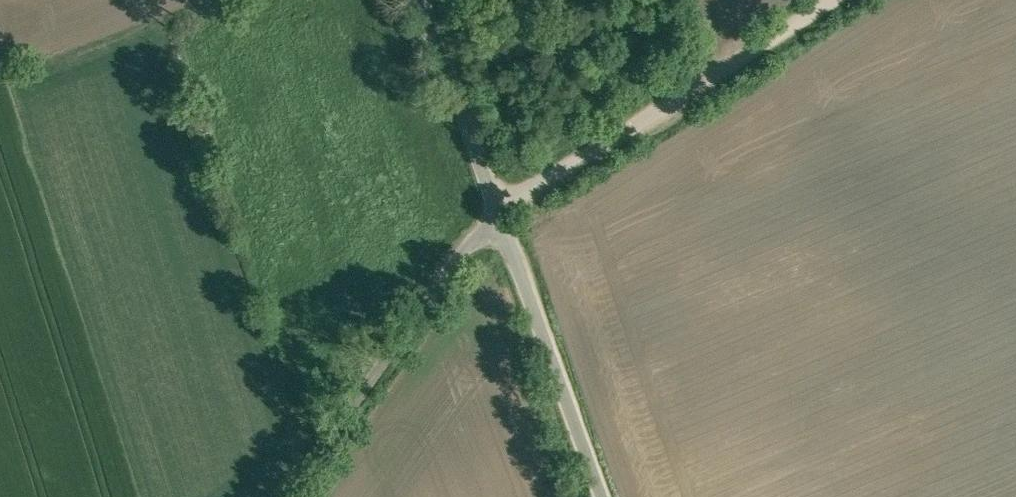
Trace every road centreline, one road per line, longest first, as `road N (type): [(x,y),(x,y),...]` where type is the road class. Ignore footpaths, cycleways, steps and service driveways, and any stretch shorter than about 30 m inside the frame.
road 1 (track): [(834,0),(497,213)]
road 2 (unclassified): [(272,496),(328,437),(443,268),(497,213)]
road 3 (unclassified): [(497,213),(603,496)]
road 4 (unclassified): [(497,213),(419,0)]

